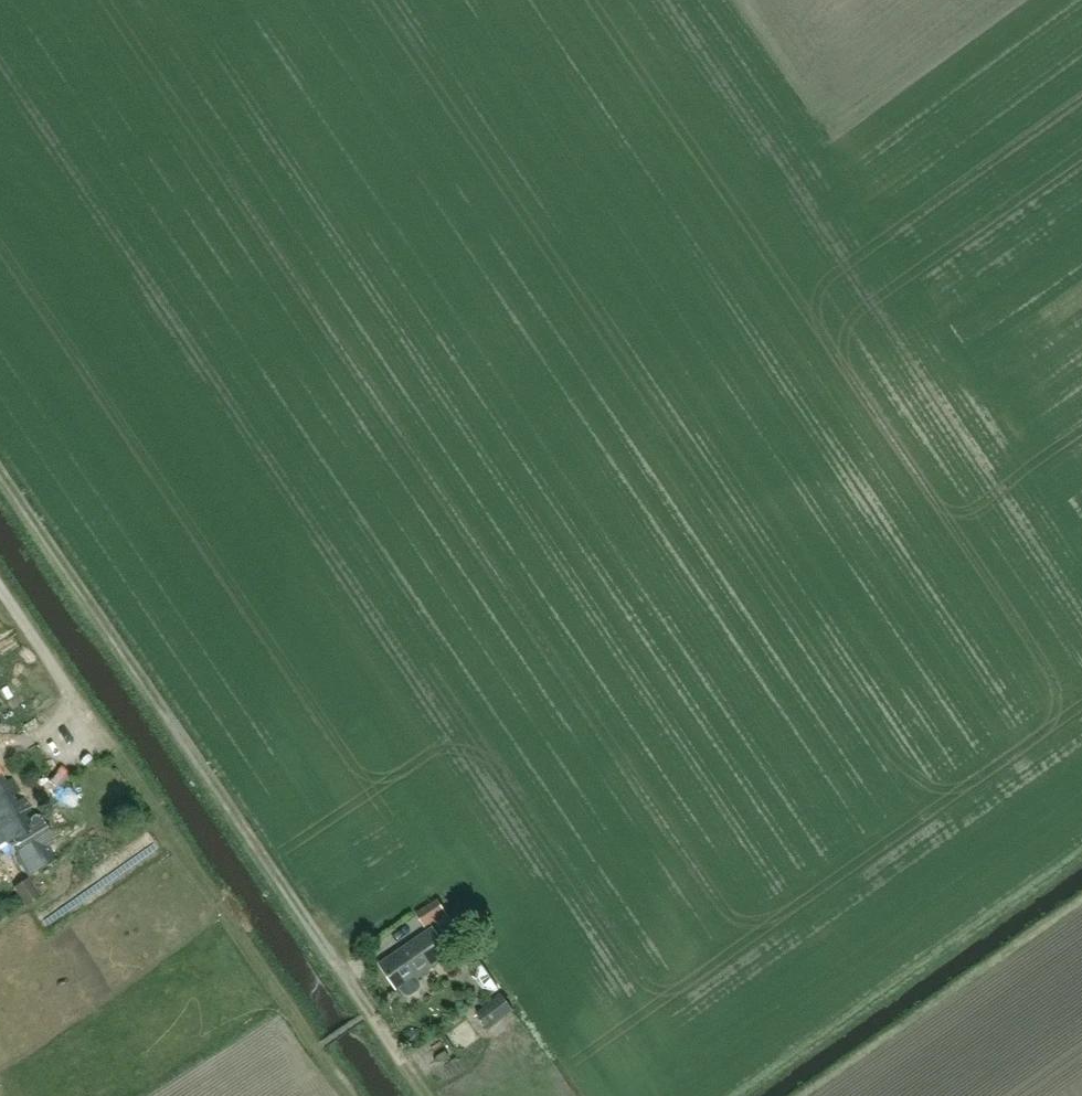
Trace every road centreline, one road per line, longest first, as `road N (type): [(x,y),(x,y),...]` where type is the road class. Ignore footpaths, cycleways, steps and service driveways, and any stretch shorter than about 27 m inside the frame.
road 1 (track): [(0,471),(403,1058)]
road 2 (unclassified): [(0,583),(113,747)]

